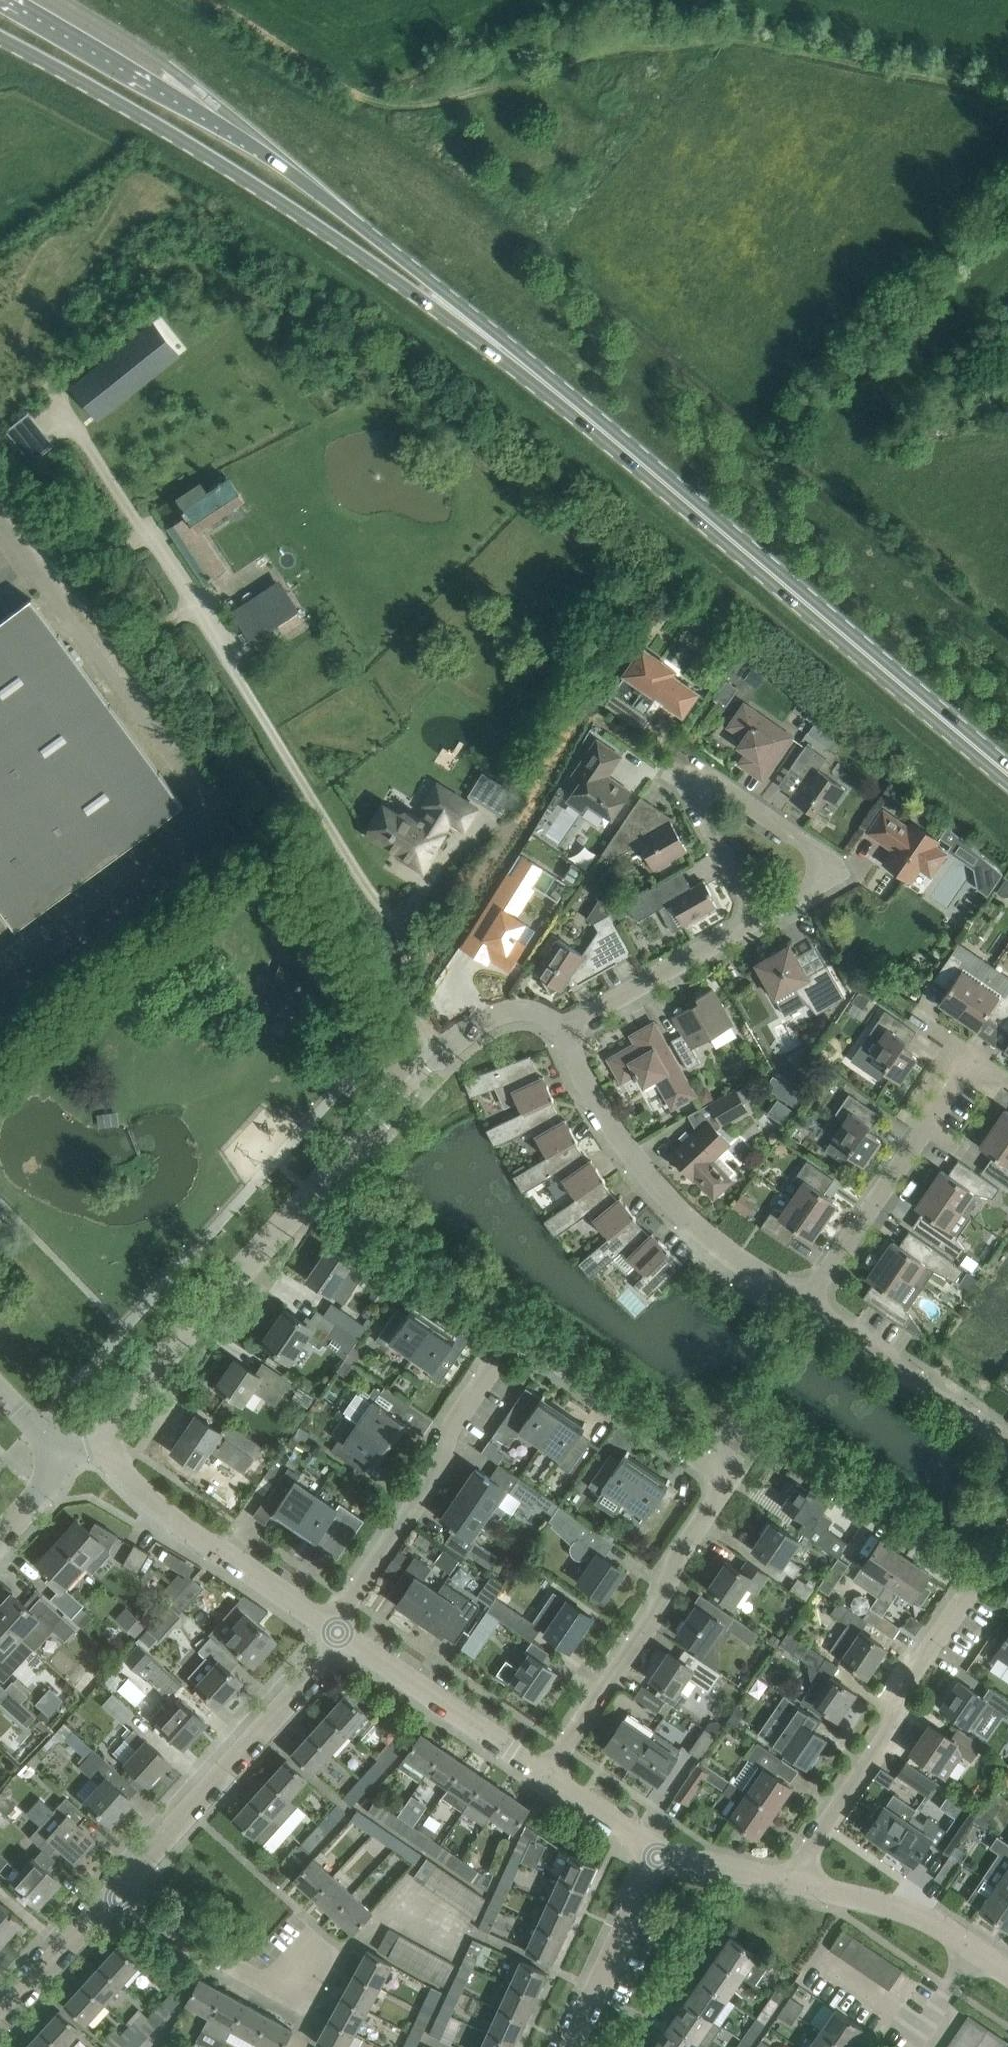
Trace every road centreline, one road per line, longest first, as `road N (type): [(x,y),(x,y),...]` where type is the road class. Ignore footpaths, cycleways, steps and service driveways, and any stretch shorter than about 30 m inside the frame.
road 1 (track): [(1007,96),(741,39),(569,48),(423,100),(388,104),(343,89),(214,0)]
road 2 (residential): [(562,1028),(542,1015),(507,1012),(438,1053),(122,1401),(112,1446)]
road 3 (secondary): [(1007,772),(509,354)]
road 4 (secondary): [(509,354),(436,284),(246,133),(6,0)]
road 5 (secondary): [(0,37),(246,176),(509,354)]
road 6 (residential): [(332,1629),(493,1351),(526,1347),(557,1360),(726,1471)]
road 7 (residential): [(1007,1573),(973,1564),(901,1671),(790,1876)]
road 8 (residential): [(814,1293),(643,1168),(562,1028)]
road 9 (residential): [(544,1774),(726,1471)]
road 10 (residential): [(109,1894),(345,1640)]
road 11 (residential): [(332,1629),(157,1508),(112,1446)]
road 12 (residential): [(814,1293),(974,1055)]
road 13 (residential): [(755,927),(820,883),(824,854),(735,788),(720,788),(704,803),(705,829)]
road 14 (residential): [(316,1950),(290,1982),(264,1980),(109,1894)]
road 15 (residential): [(544,1774),(345,1640)]
road 16 (residential): [(1007,1431),(814,1293)]
road 17 (residential): [(562,1028),(755,927)]
road 18 (residential): [(564,2046),(654,1851)]
road 19 (residential): [(976,1944),(790,1876)]
road 20 (residential): [(0,2017),(109,1894)]
road 21 (residential): [(790,1876),(654,1851)]
road 22 (residential): [(654,1851),(544,1774)]
road 23 (residential): [(911,2046),(976,1944)]

